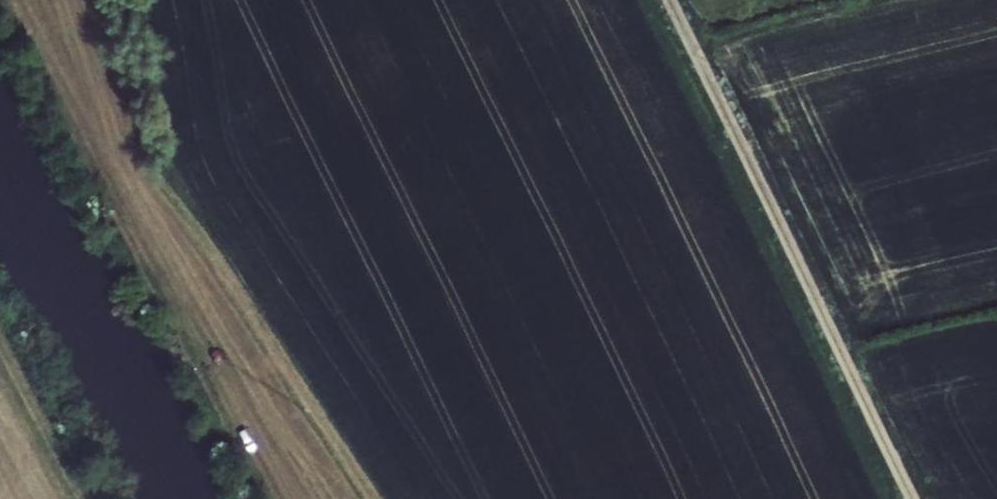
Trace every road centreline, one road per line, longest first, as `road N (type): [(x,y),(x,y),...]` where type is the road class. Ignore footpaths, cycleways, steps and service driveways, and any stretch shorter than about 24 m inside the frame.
road 1 (unclassified): [(913,498),(671,0)]
road 2 (track): [(0,381),(61,498)]

